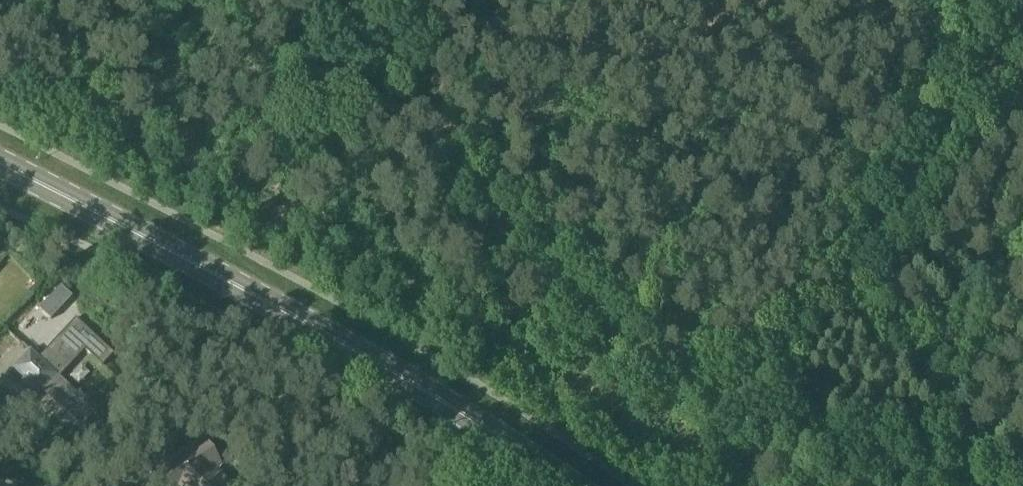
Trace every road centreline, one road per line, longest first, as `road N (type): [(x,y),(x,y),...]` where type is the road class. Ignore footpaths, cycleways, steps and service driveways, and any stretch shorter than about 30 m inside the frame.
road 1 (secondary): [(570,485),(351,349),(0,164)]
road 2 (track): [(949,485),(819,450),(727,404),(547,267),(442,149)]
road 3 (track): [(1022,14),(933,163),(727,404)]
road 4 (track): [(933,163),(982,190),(1008,251),(956,485)]
road 5 (track): [(442,149),(363,0)]

